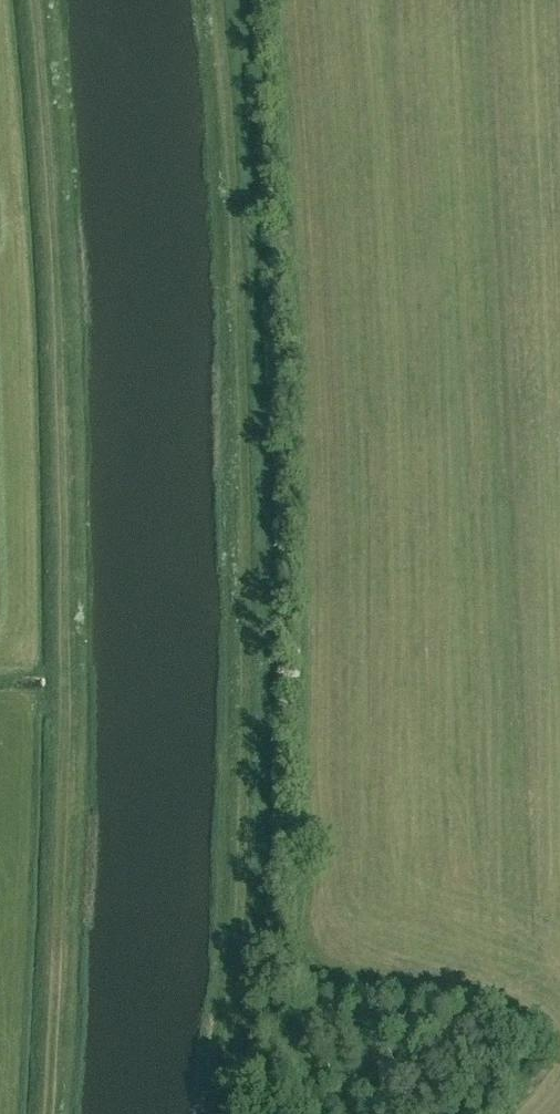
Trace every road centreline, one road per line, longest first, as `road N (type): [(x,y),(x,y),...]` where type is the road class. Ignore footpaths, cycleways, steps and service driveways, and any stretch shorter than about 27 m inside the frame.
road 1 (track): [(224,0),(245,269),(248,719),(223,1113)]
road 2 (track): [(42,0),(71,509),(70,734),(47,1113)]

